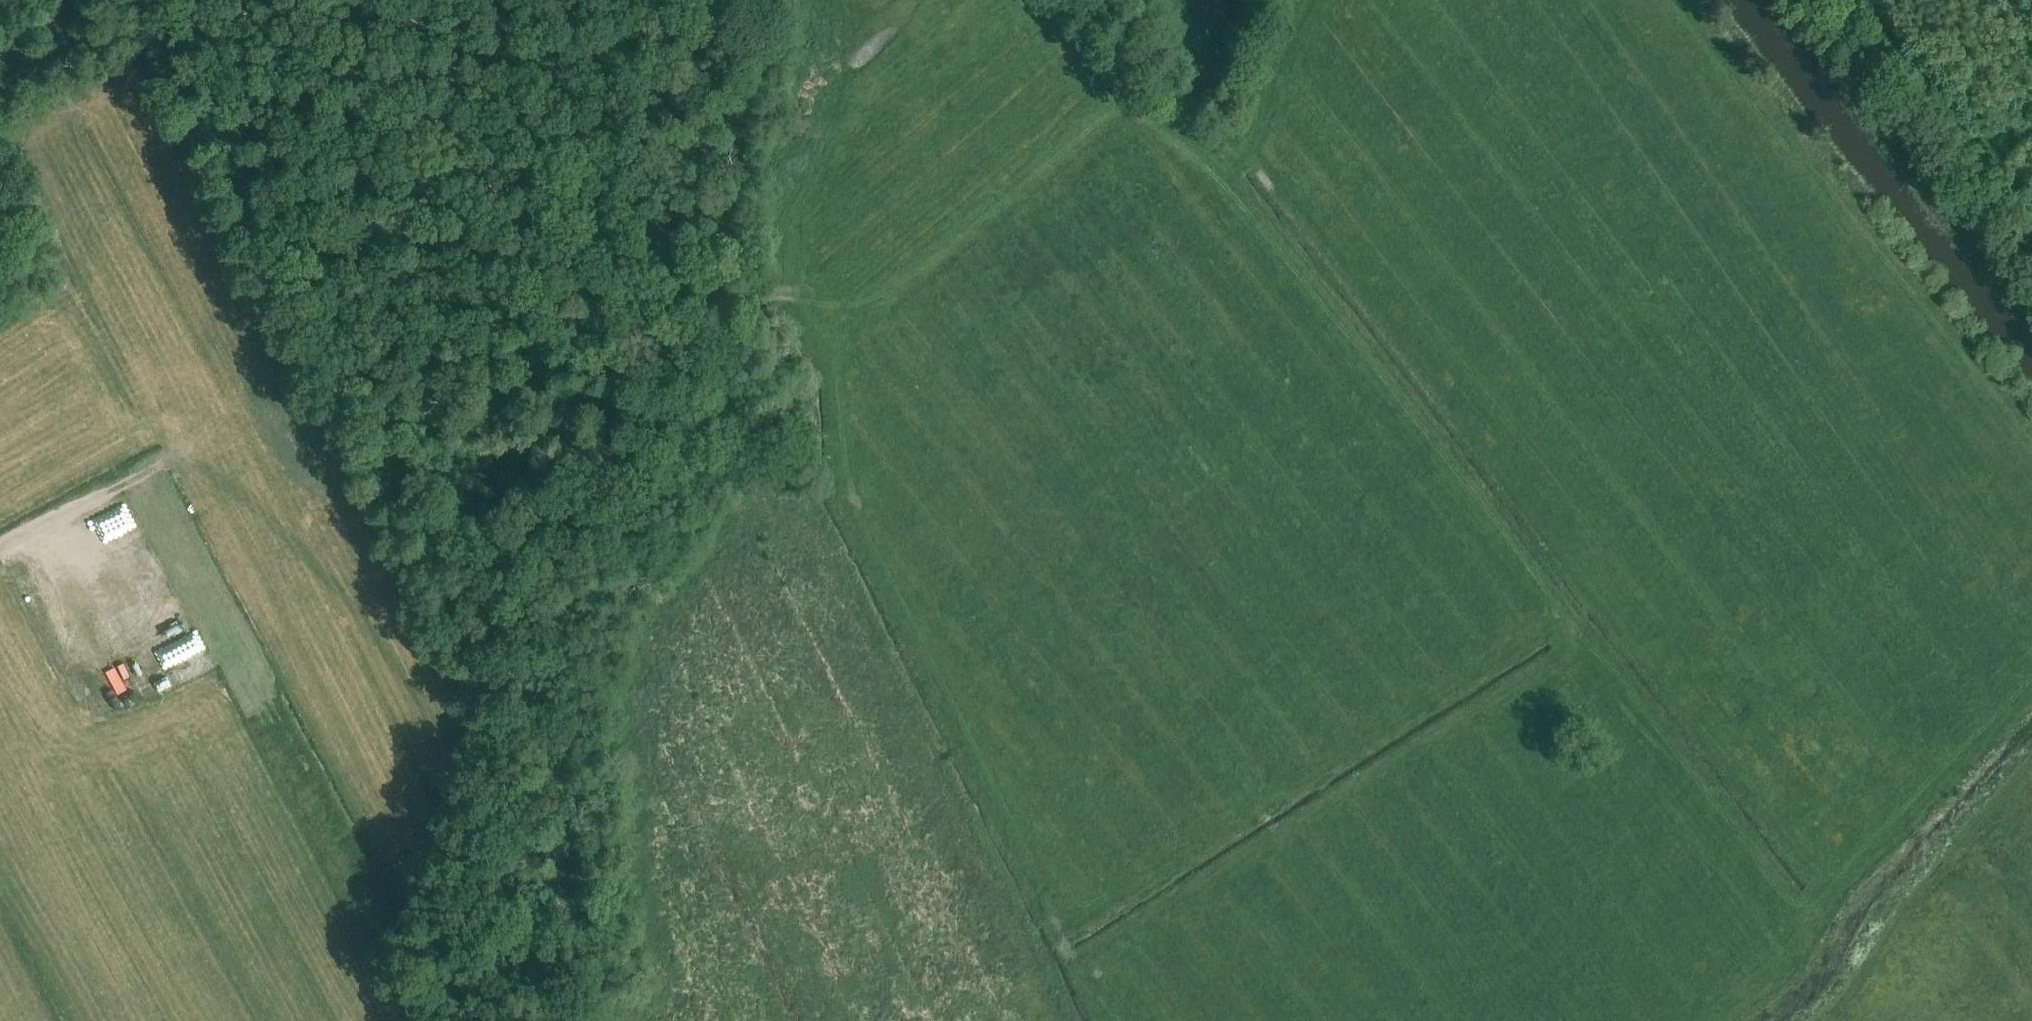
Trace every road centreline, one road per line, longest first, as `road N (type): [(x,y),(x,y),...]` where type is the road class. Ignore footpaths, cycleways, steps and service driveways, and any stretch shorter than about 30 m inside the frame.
road 1 (track): [(0,85),(150,0)]
road 2 (track): [(126,482),(0,550)]

